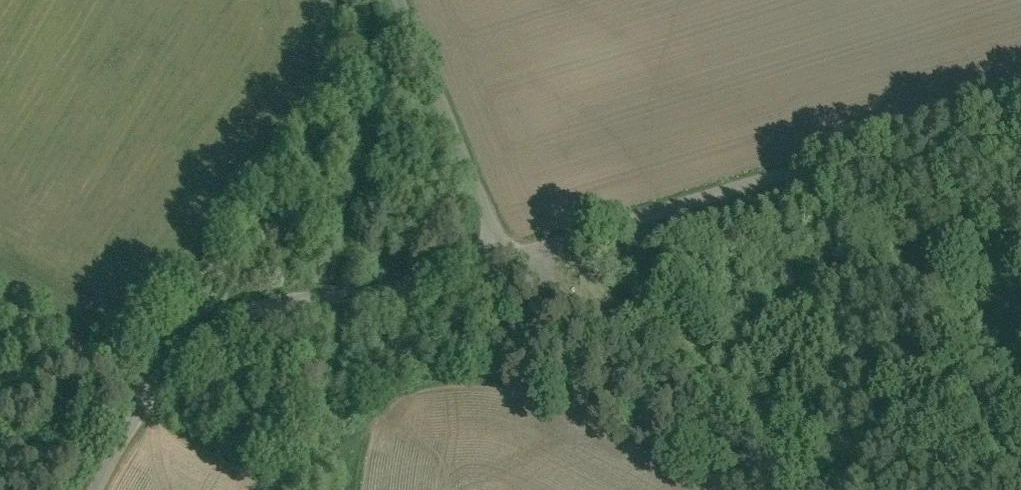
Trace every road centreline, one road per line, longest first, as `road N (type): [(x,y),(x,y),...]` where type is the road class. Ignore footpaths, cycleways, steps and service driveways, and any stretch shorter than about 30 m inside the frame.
road 1 (unclassified): [(538,253),(1020,104)]
road 2 (unclassified): [(97,489),(155,384),(201,341),(253,312),(367,298),(502,262)]
road 3 (unclassified): [(538,253),(604,325),(858,489)]
road 4 (unclassified): [(391,0),(502,262)]
road 5 (track): [(155,384),(0,310)]

